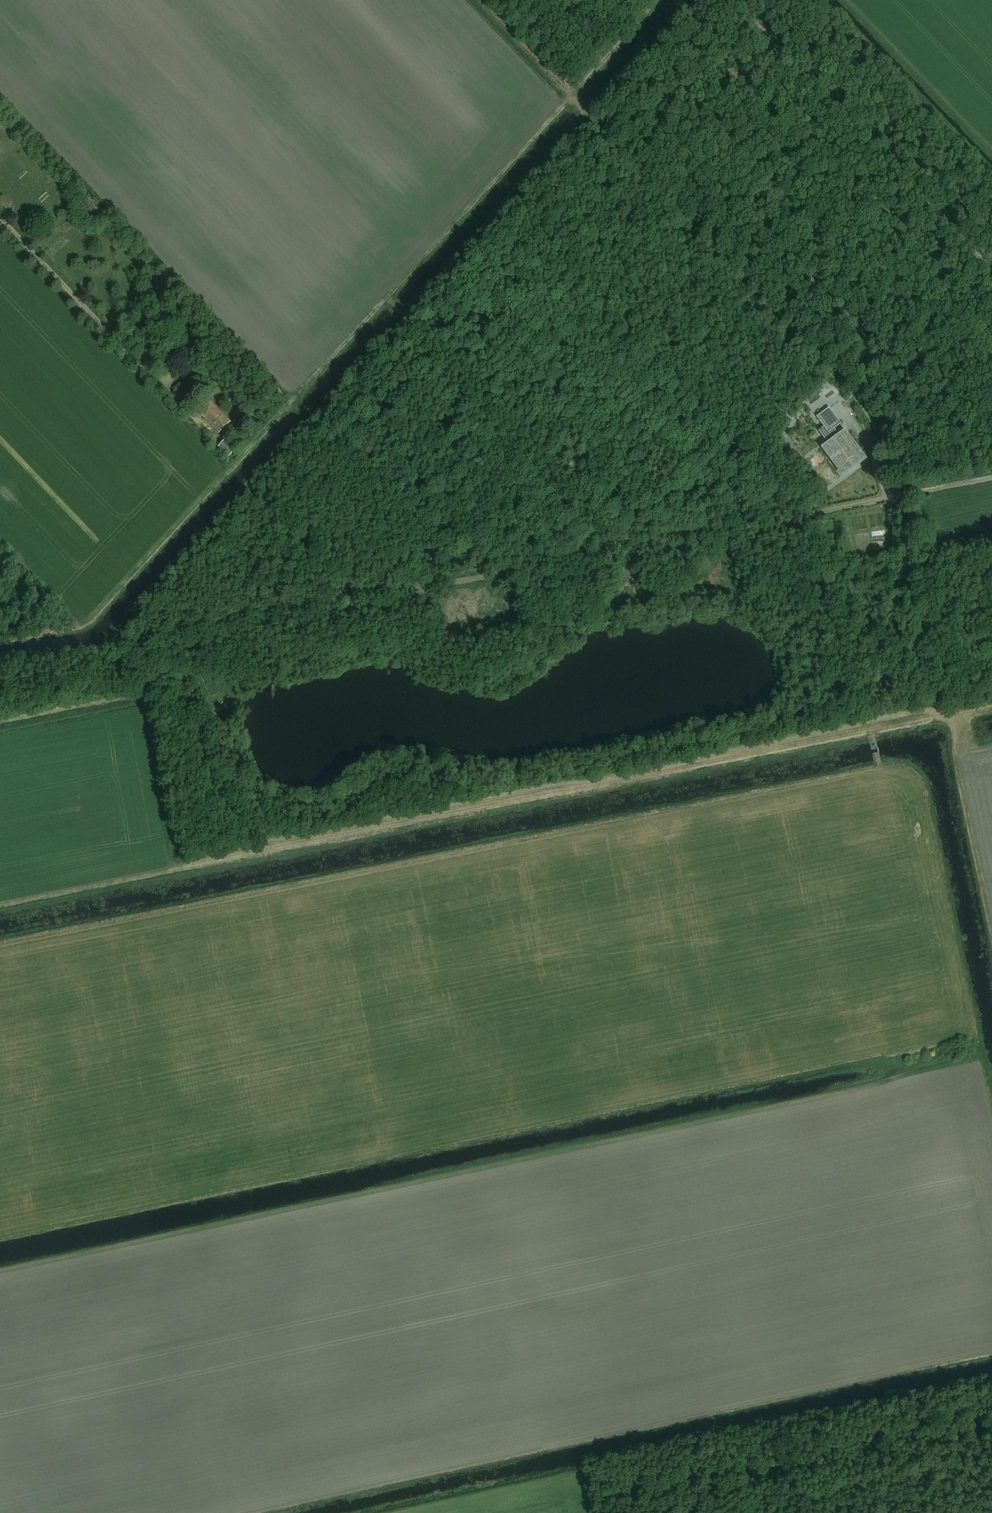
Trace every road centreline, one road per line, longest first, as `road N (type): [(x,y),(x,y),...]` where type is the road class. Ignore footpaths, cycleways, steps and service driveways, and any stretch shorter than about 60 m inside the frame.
road 1 (track): [(0,667),(902,501)]
road 2 (track): [(991,270),(734,7),(724,8),(619,119),(602,124)]
road 3 (unclassified): [(0,218),(146,373)]

